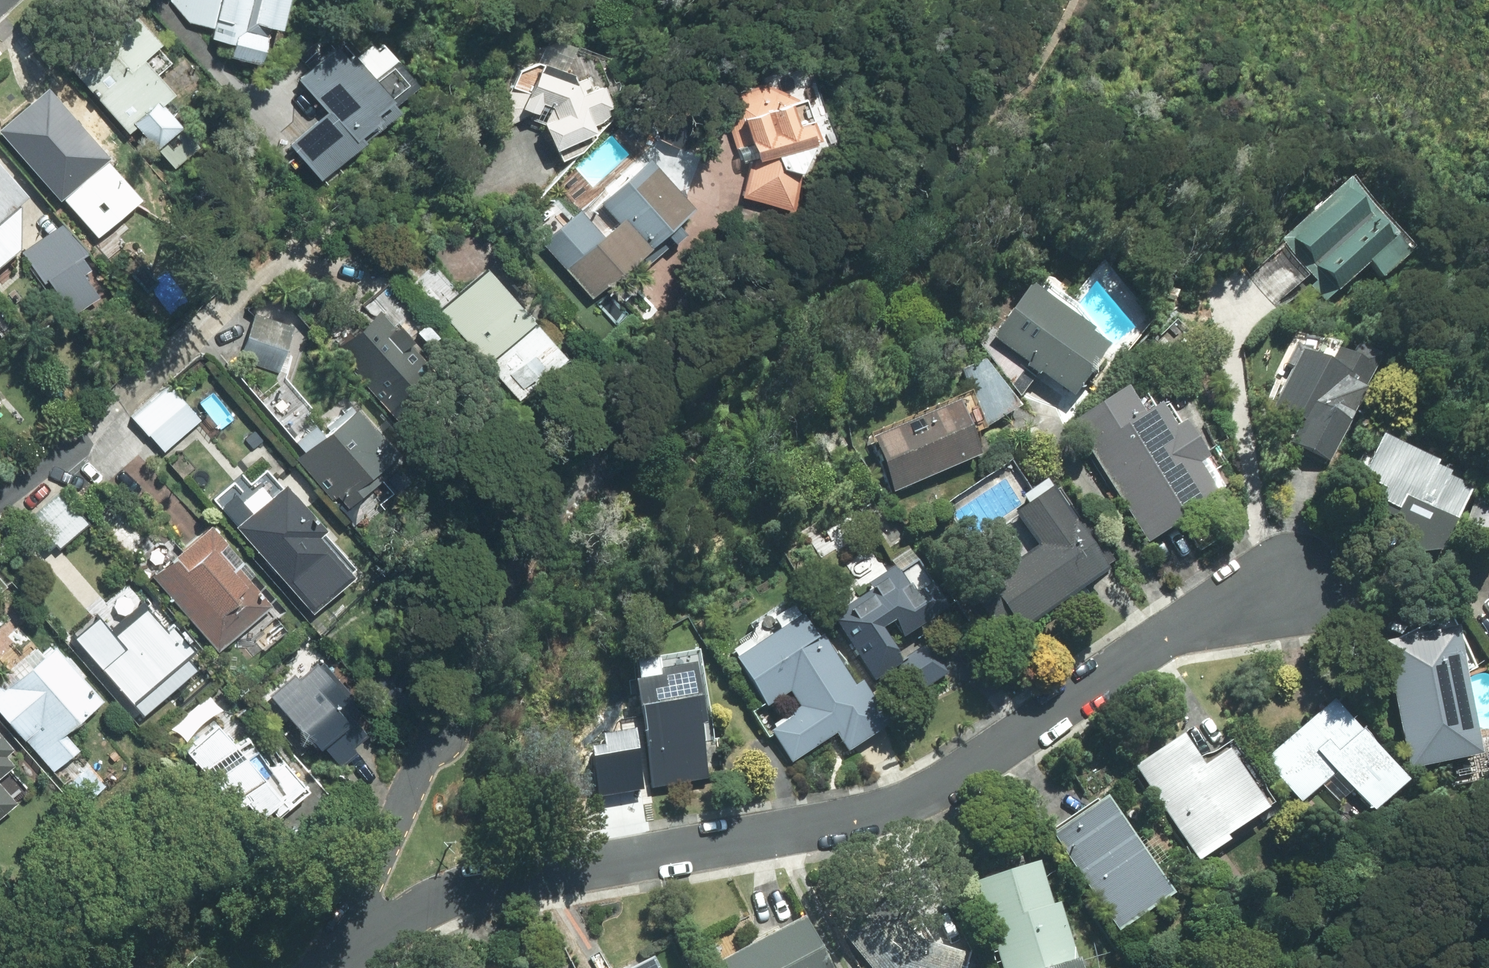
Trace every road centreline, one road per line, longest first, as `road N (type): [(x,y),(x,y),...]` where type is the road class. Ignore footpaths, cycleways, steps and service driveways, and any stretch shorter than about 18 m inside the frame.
road 1 (residential): [(1314,590),(1186,626),(918,801),(841,823),(470,893),(422,910),(338,967)]
road 2 (residential): [(338,967),(460,678),(636,483)]
road 3 (residential): [(120,404),(0,507)]

